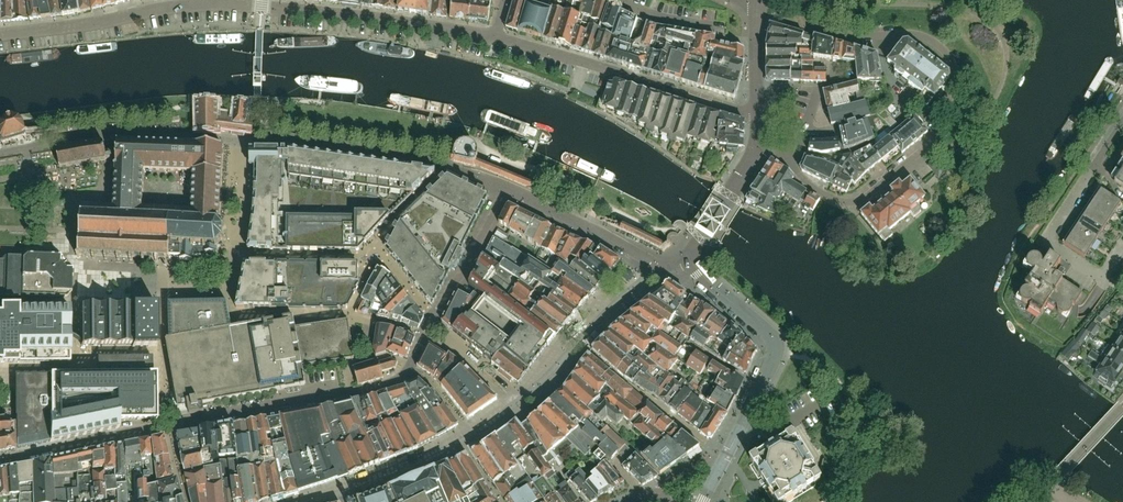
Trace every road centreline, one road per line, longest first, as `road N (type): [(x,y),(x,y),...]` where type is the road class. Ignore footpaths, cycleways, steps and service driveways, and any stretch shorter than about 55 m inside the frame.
road 1 (residential): [(0,460),(399,379),(505,189)]
road 2 (residential): [(761,147),(822,193),(856,203),(928,144),(955,85),(951,60),(928,39),(819,29),(806,23),(799,0)]
road 3 (residential): [(190,6),(328,14),(495,38)]
road 4 (residential): [(727,454),(771,368),(776,341),(689,262)]
road 5 (residential): [(689,262),(659,266),(505,189)]
road 6 (residential): [(0,35),(190,6)]
road 7 (residential): [(759,119),(584,63)]
road 8 (residential): [(689,262),(761,147)]

